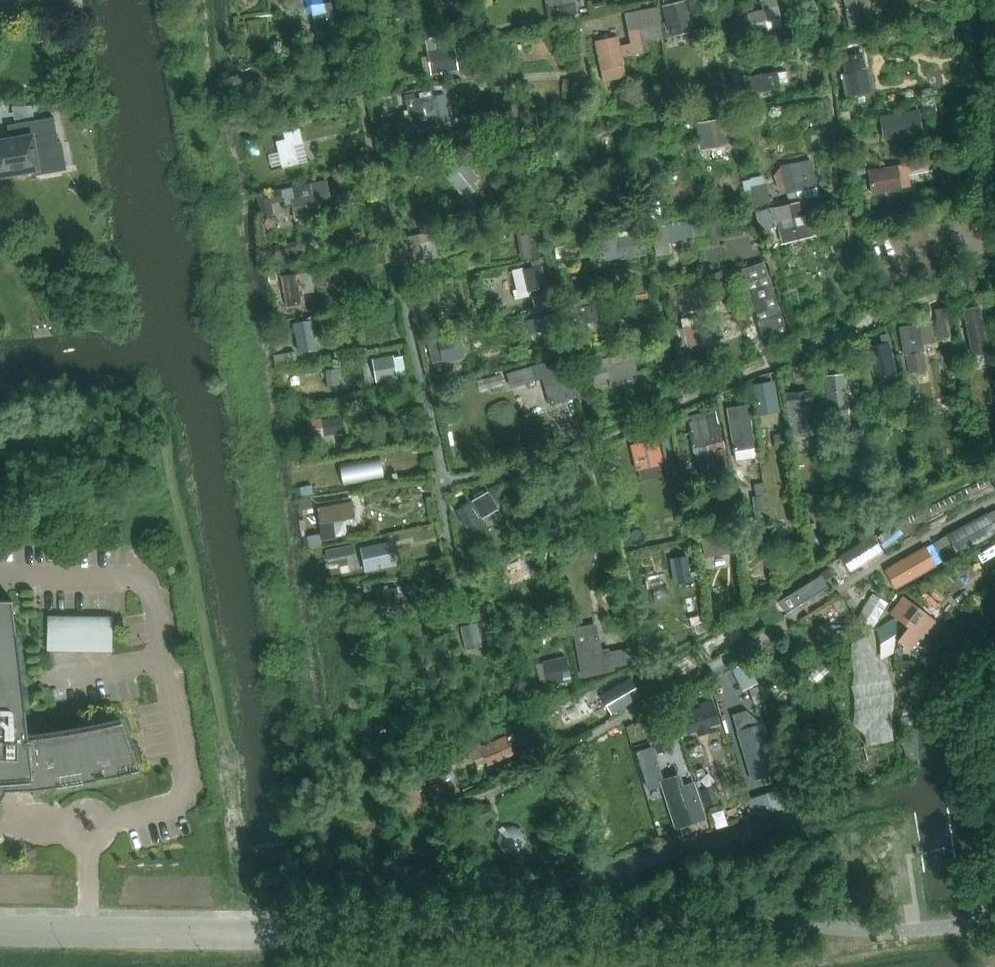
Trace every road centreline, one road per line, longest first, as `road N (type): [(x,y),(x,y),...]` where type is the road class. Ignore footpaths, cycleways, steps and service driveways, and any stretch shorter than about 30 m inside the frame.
road 1 (unclassified): [(299,925),(0,924)]

